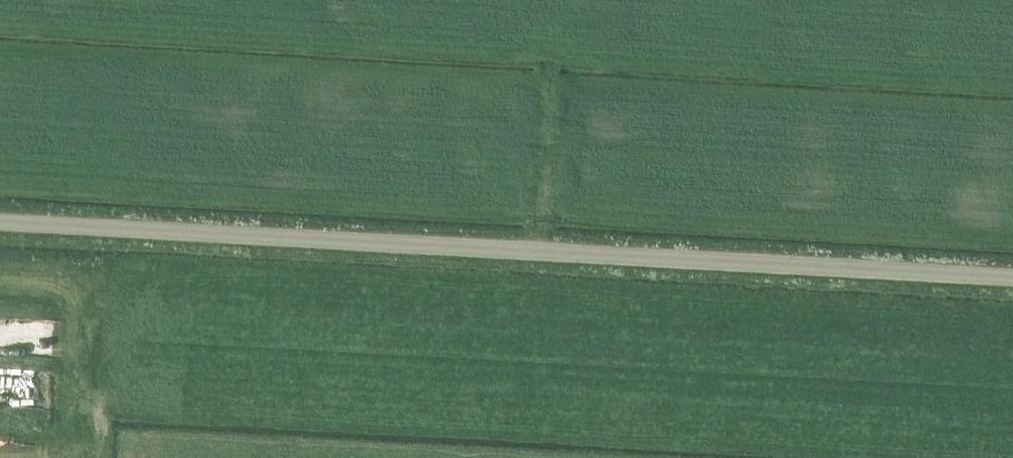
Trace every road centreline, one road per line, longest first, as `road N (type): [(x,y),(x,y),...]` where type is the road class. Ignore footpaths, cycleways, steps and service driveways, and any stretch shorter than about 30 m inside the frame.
road 1 (unclassified): [(1012,277),(0,222)]

